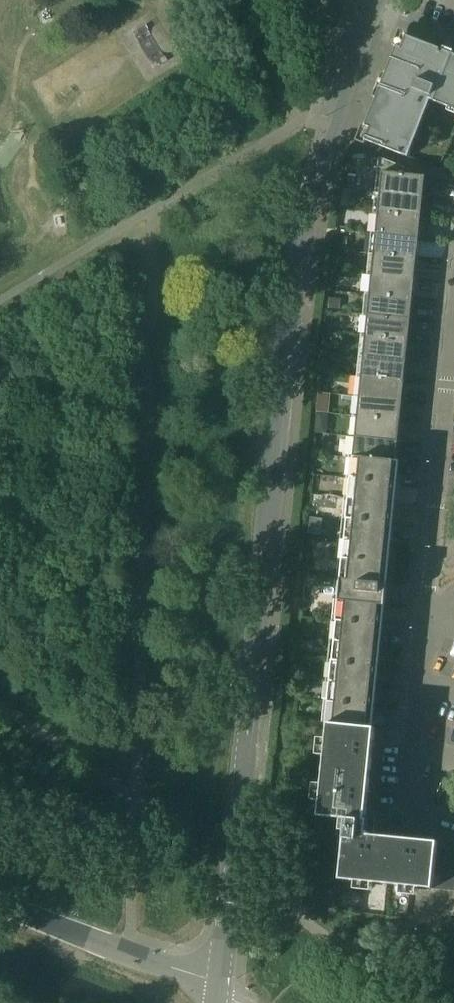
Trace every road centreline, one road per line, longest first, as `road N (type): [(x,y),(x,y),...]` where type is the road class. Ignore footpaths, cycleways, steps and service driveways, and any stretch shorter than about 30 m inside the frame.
road 1 (tertiary): [(220,981),(321,191),(375,0)]
road 2 (residential): [(453,821),(413,805),(408,790),(453,324)]
road 3 (unclassified): [(0,903),(220,981)]

